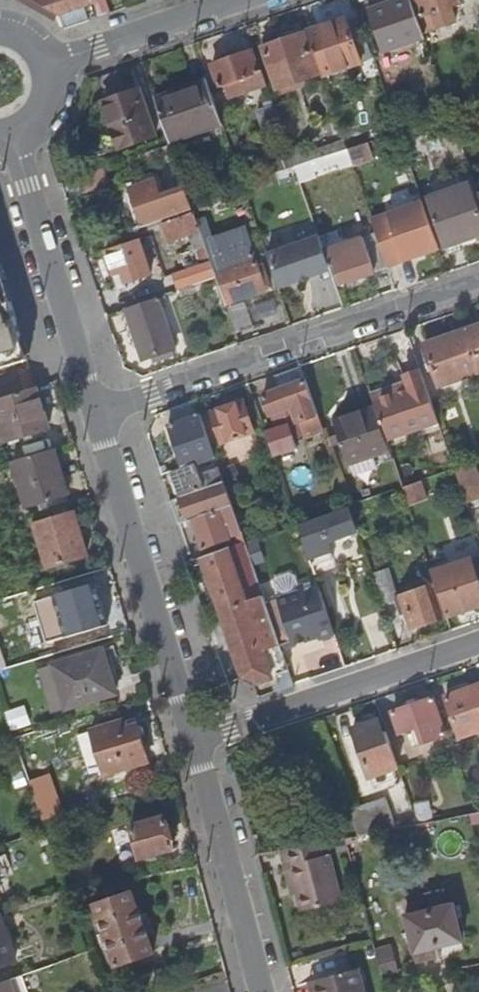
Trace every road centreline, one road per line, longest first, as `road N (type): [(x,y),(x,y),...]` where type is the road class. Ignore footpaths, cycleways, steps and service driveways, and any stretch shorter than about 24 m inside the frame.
road 1 (residential): [(96,412),(478,283)]
road 2 (residential): [(96,412),(192,740)]
road 3 (residential): [(192,740),(478,643)]
road 4 (residential): [(14,140),(96,412)]
road 5 (residential): [(192,740),(262,991)]
road 6 (residential): [(51,69),(231,0)]

